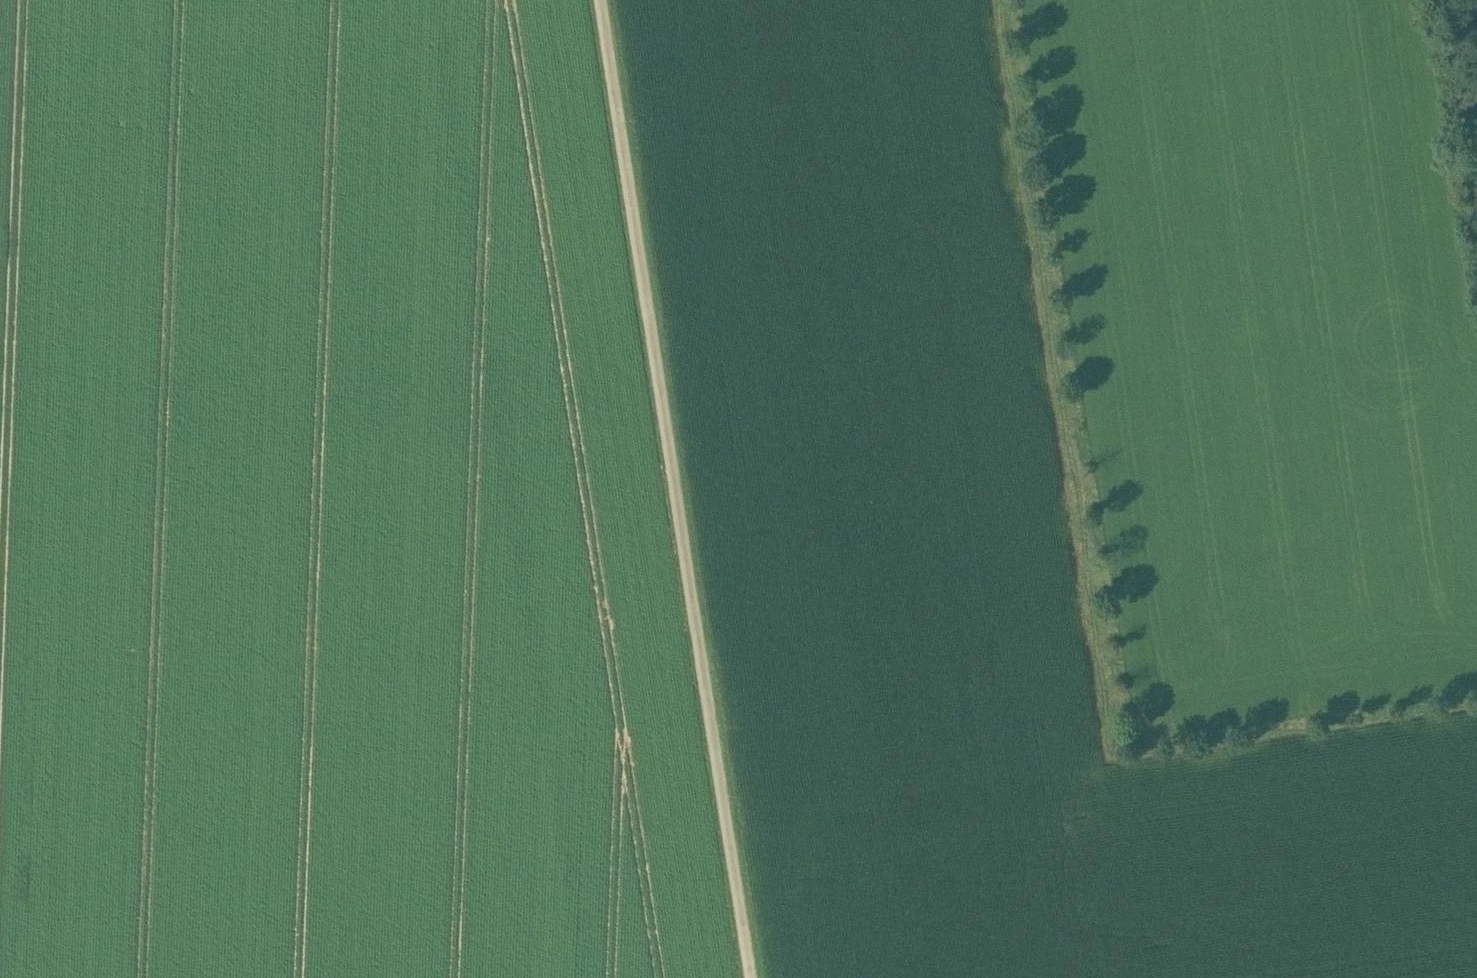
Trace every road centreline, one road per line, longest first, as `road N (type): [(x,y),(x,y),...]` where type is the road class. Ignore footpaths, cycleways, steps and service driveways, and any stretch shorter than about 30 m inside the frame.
road 1 (unclassified): [(758,977),(606,0)]

